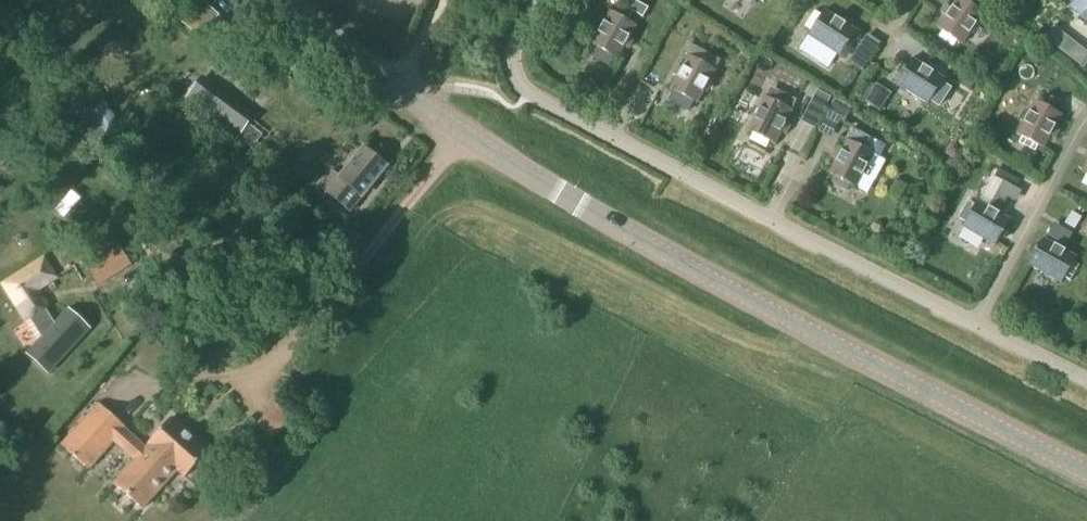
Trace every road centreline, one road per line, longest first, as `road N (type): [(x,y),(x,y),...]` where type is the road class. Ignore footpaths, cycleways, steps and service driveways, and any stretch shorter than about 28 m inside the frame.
road 1 (tertiary): [(1086,474),(571,200),(277,0)]
road 2 (residential): [(976,324),(525,93),(510,59),(539,0)]
road 3 (residential): [(976,324),(1086,116)]
road 4 (residential): [(1086,383),(976,324)]

